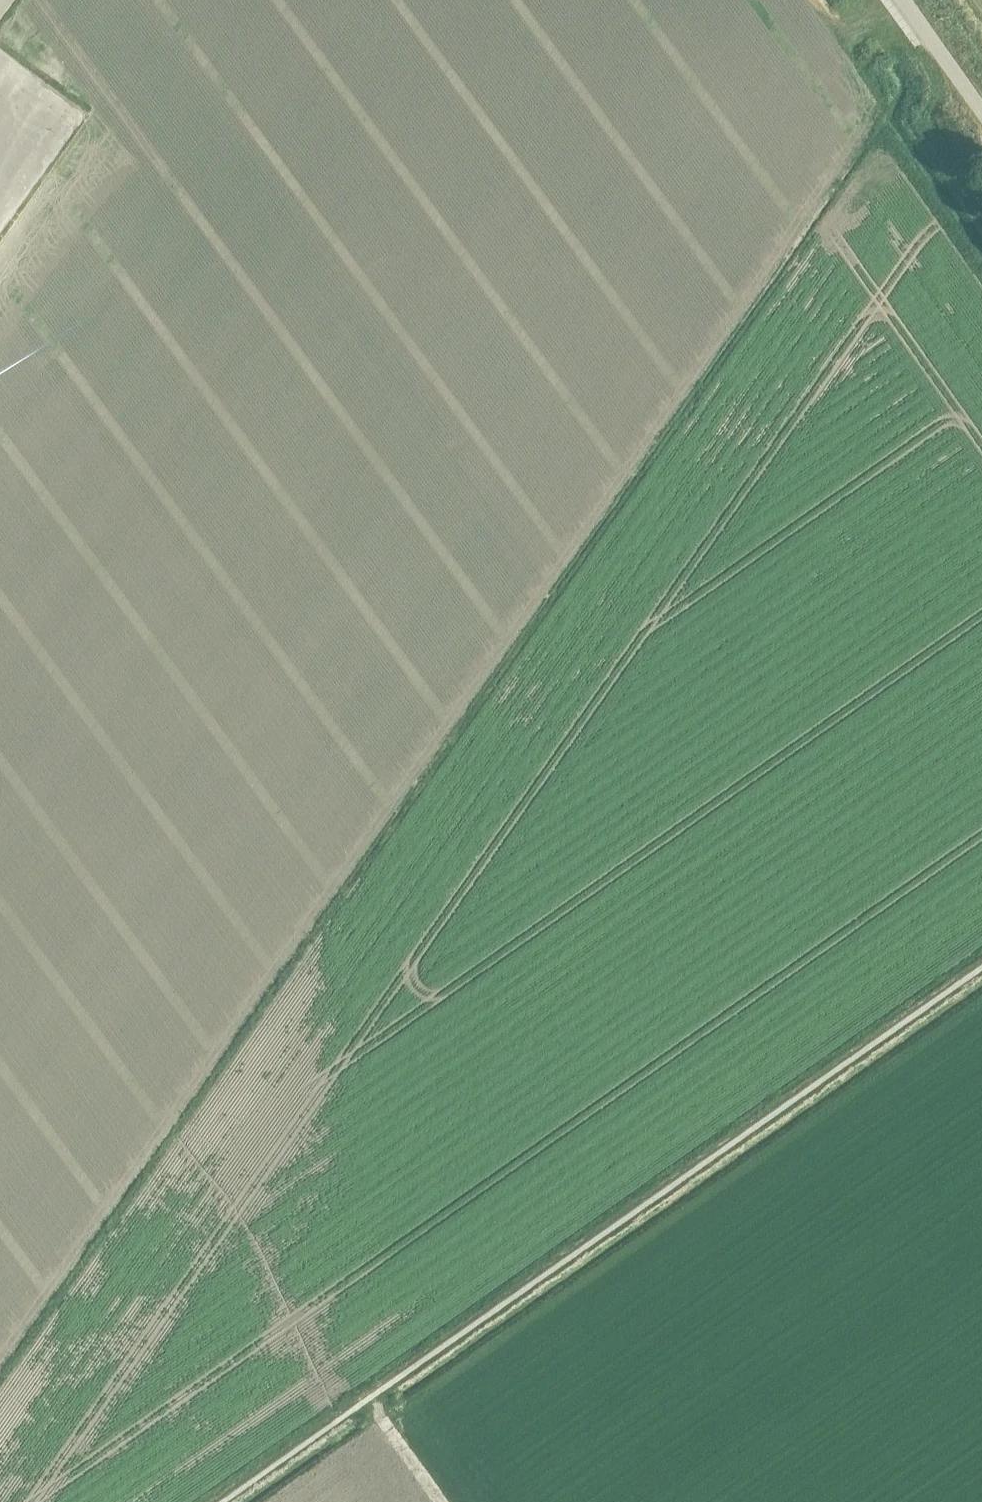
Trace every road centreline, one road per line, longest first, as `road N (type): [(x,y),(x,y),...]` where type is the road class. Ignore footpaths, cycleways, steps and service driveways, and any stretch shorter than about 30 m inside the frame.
road 1 (tertiary): [(981,109),(904,0)]
road 2 (track): [(440,1501),(366,1397)]

